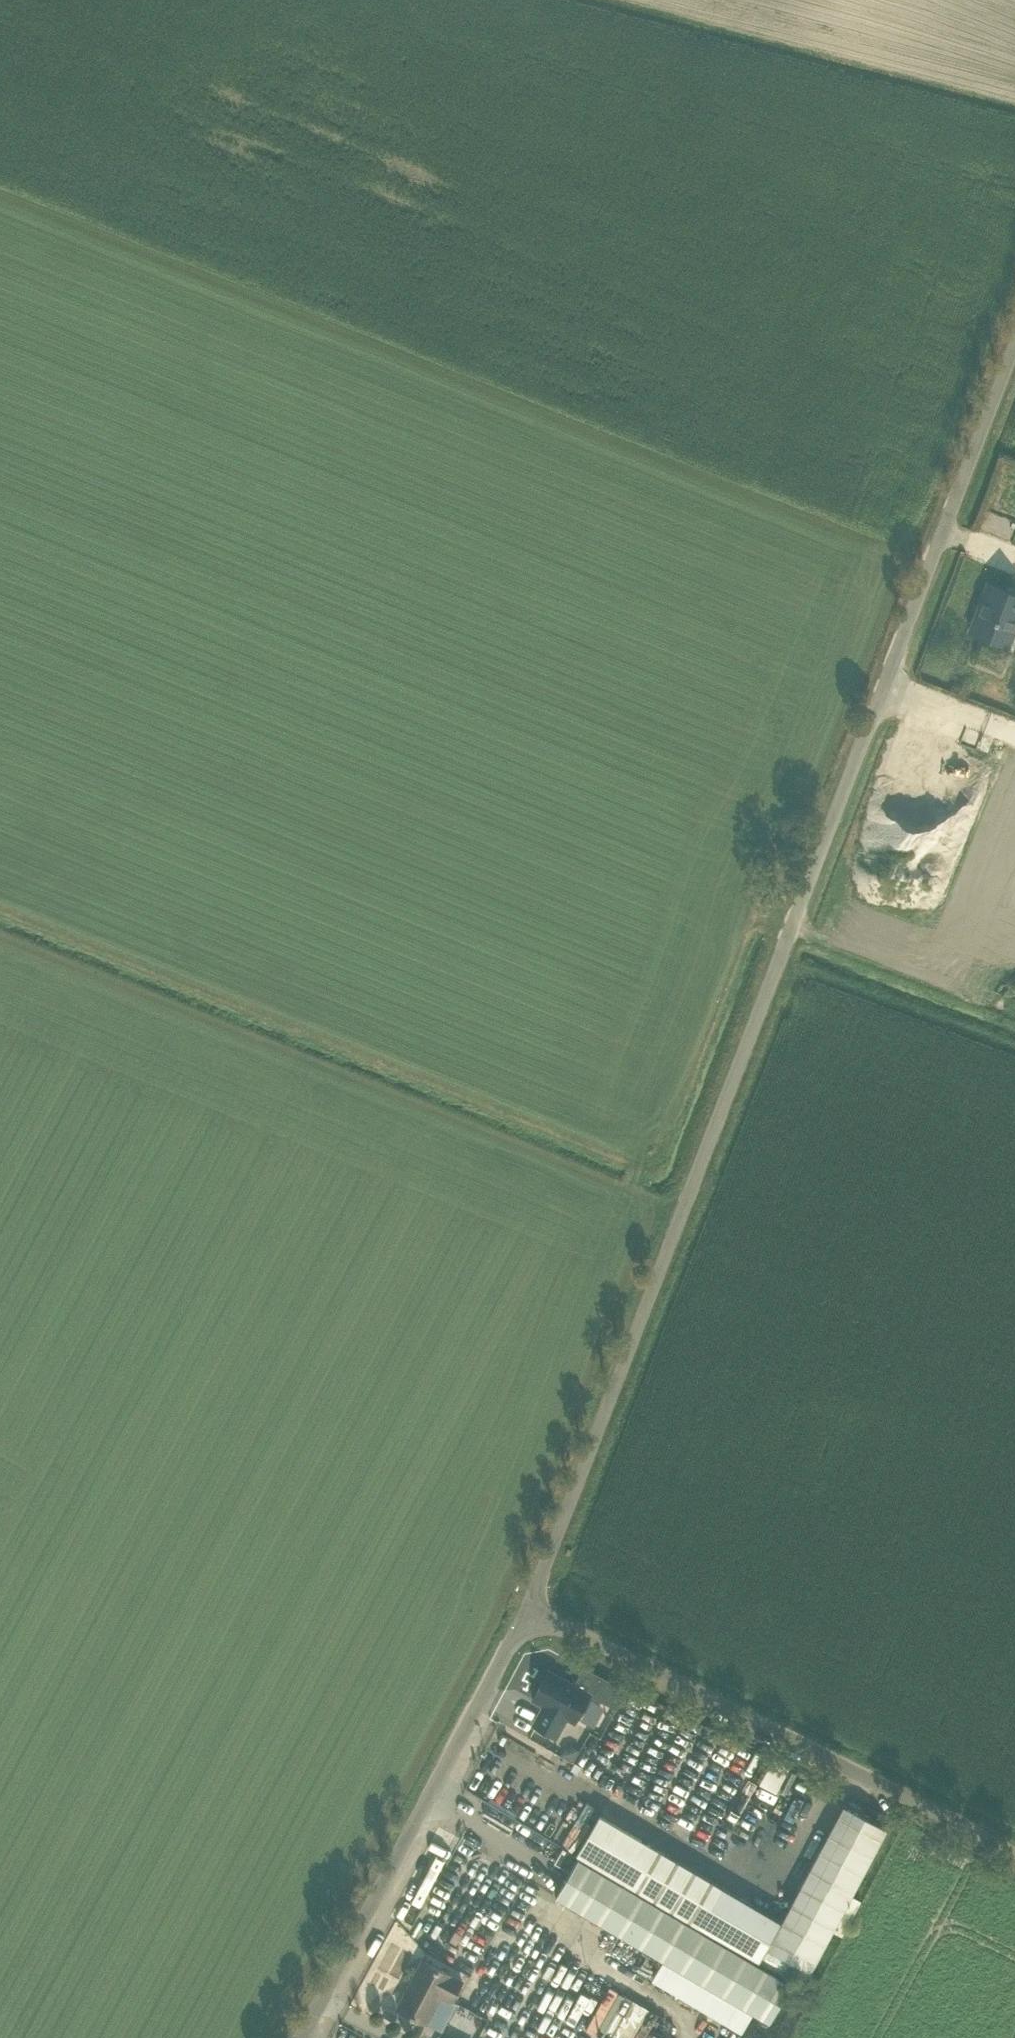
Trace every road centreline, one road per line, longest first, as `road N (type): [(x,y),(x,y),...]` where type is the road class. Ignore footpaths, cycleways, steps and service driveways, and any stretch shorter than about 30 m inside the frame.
road 1 (unclassified): [(532,1599),(802,868),(1014,328)]
road 2 (unclassified): [(1014,1843),(532,1599)]
road 3 (unclassified): [(301,2037),(532,1599)]

